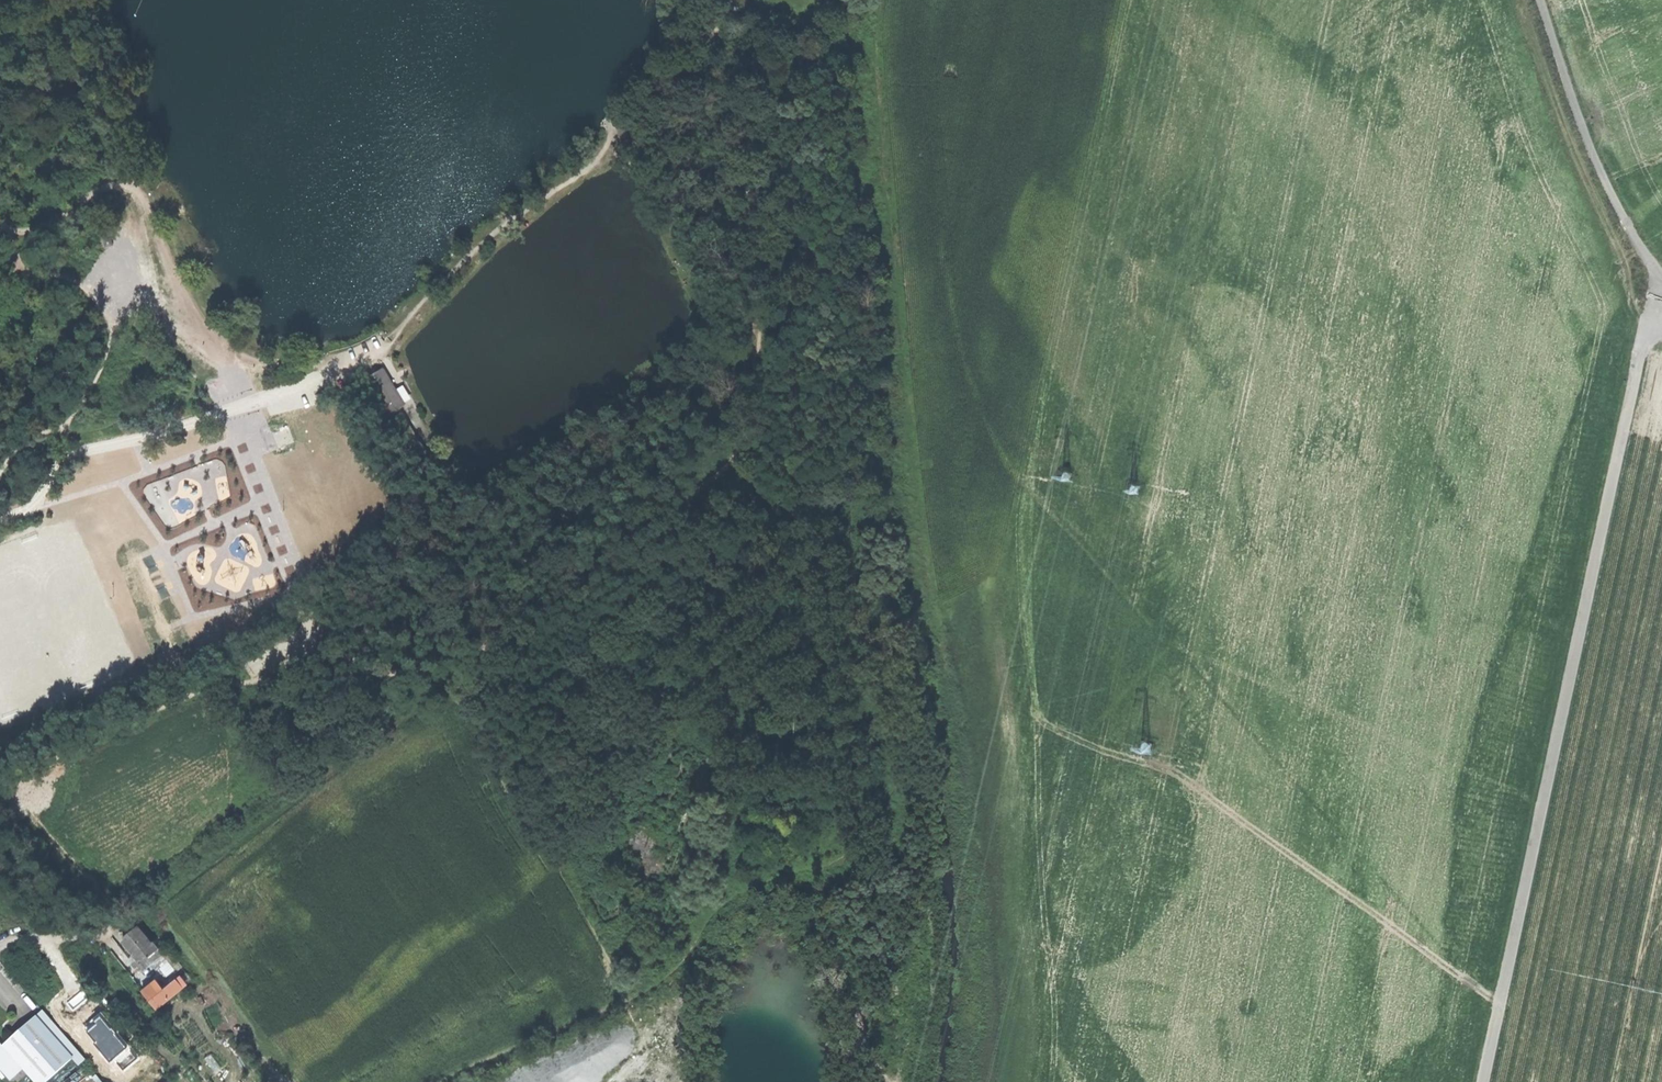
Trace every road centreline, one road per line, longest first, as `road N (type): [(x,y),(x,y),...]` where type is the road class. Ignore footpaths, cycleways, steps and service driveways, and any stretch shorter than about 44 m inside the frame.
road 1 (track): [(855,858),(744,892),(715,913),(662,982),(441,1081)]
road 2 (unclassified): [(1661,276),(1590,151),(1541,0)]

